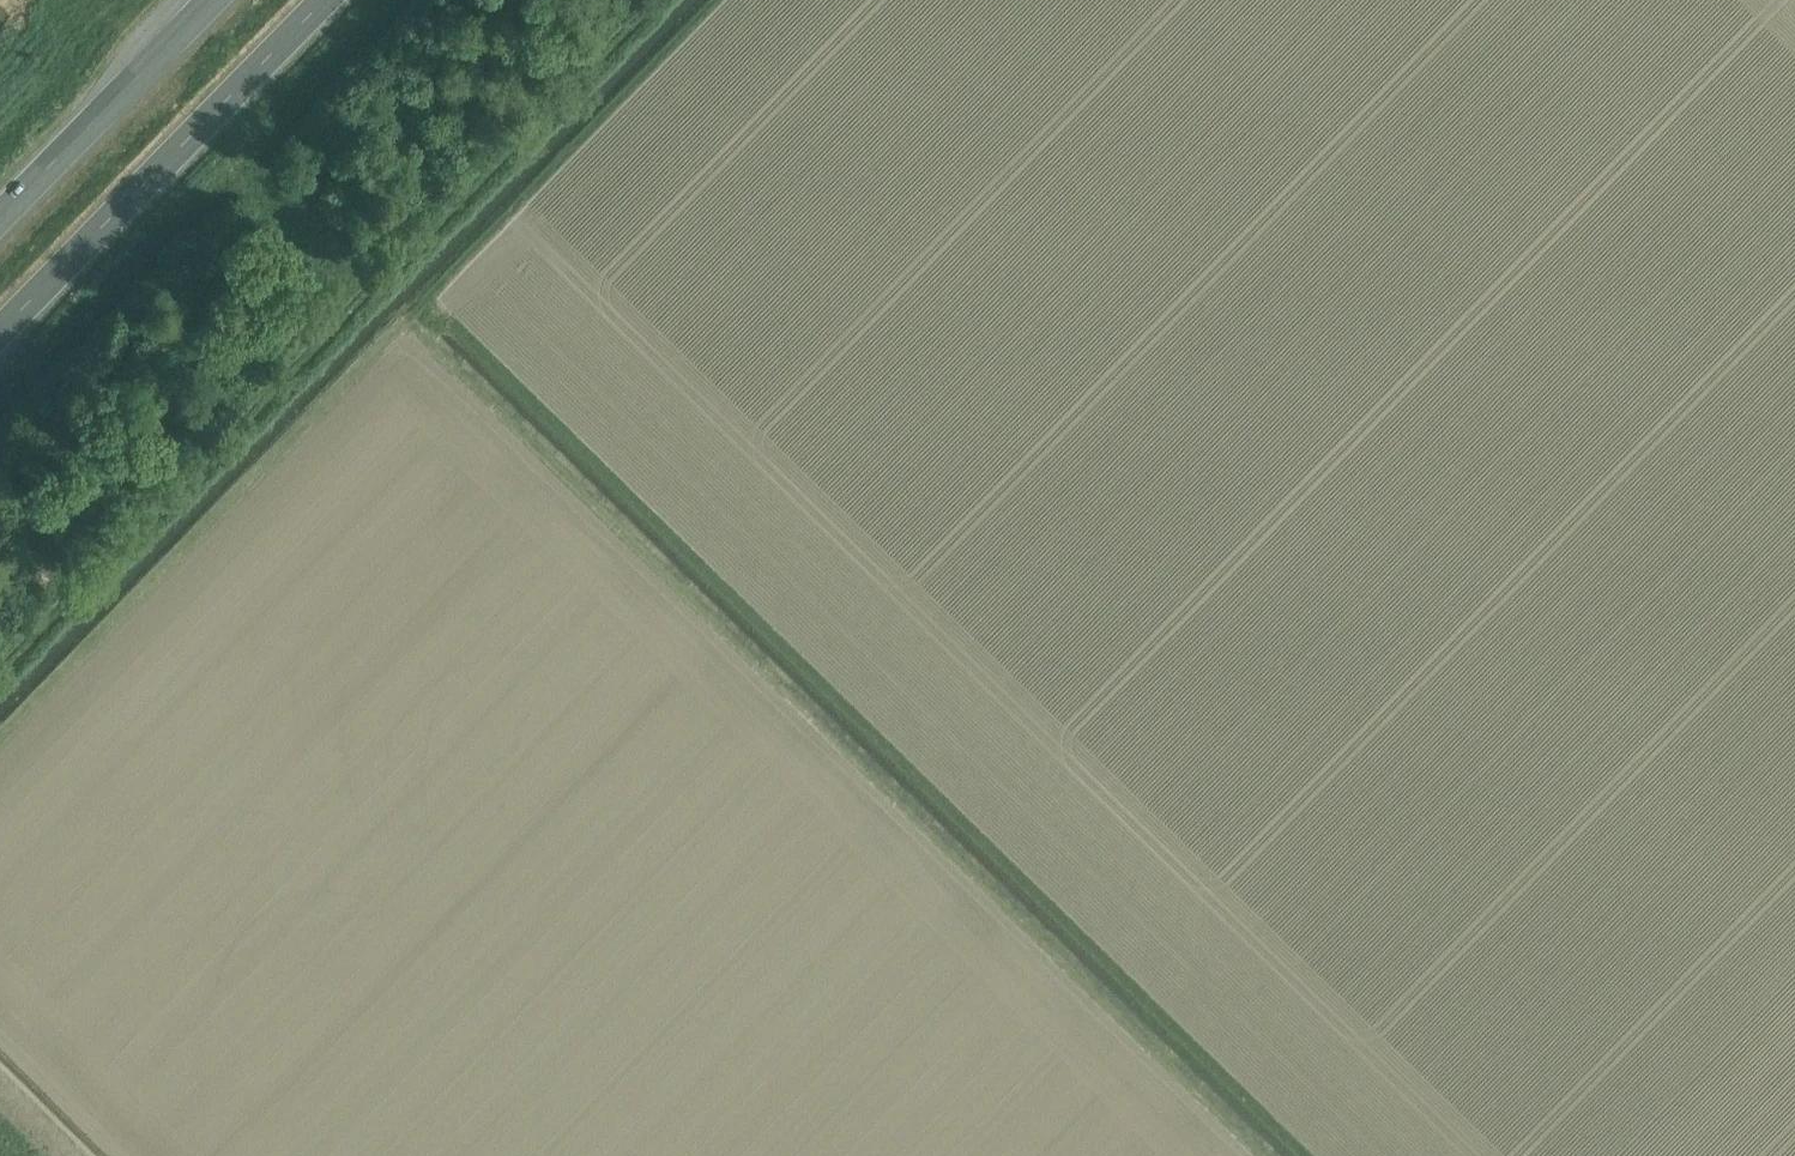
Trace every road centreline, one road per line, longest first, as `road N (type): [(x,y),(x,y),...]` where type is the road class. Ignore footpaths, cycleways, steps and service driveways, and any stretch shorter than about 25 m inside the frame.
road 1 (trunk): [(0,336),(328,0)]
road 2 (trunk): [(215,0),(0,222)]

